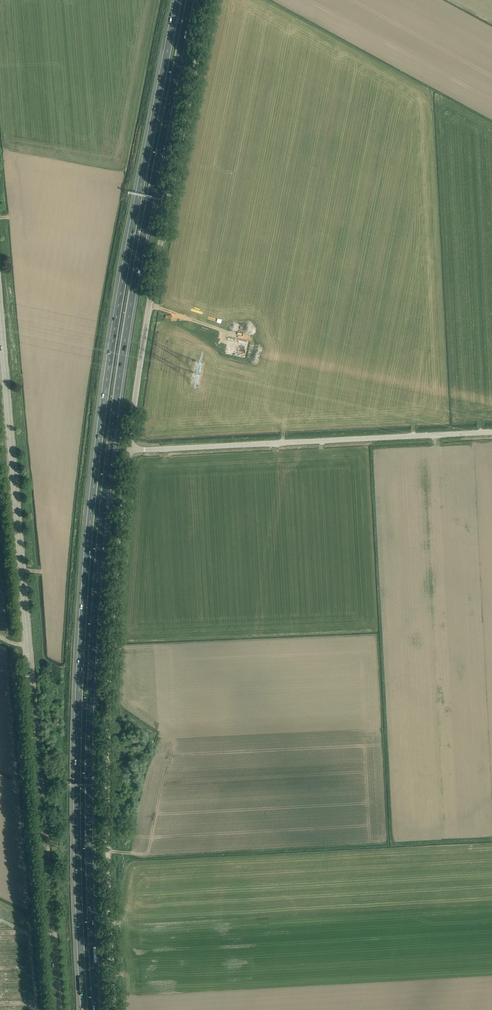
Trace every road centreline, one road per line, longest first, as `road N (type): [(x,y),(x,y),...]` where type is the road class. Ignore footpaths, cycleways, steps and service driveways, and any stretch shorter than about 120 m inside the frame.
road 1 (motorway): [(99,1009),(91,831),(96,596),(122,375),(191,0)]
road 2 (motorway): [(178,0),(125,272),(92,496),(78,749),(82,1009)]
road 3 (tertiary): [(58,1009),(0,311)]
road 4 (unclassified): [(115,1009),(110,698),(130,448)]
road 5 (unclassified): [(211,0),(130,448)]
road 6 (unclassified): [(130,448),(491,432)]

